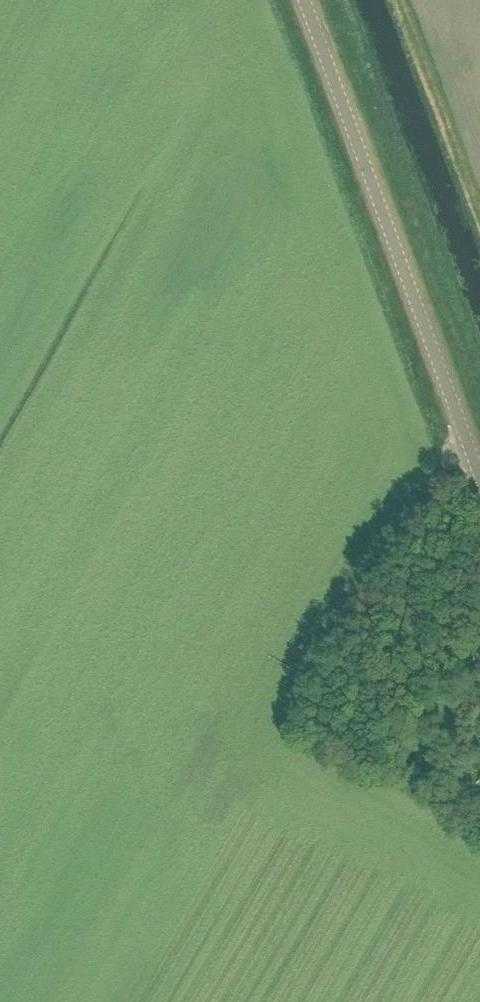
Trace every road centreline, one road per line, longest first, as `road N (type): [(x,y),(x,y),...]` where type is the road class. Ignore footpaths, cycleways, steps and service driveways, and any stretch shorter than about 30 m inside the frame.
road 1 (unclassified): [(479,477),(304,0)]

